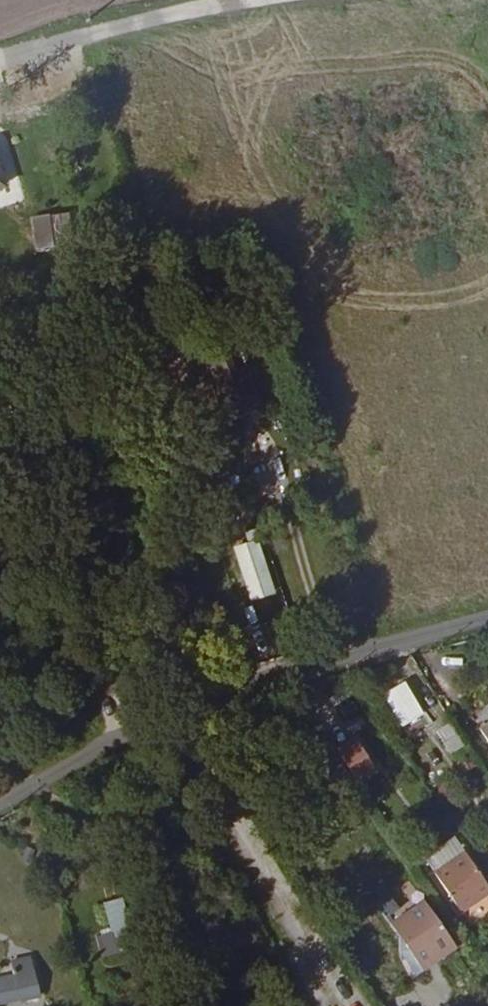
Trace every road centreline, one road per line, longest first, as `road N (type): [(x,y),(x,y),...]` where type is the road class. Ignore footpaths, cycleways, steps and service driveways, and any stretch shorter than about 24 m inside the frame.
road 1 (residential): [(487,621),(273,681),(0,804)]
road 2 (track): [(256,0),(0,64)]

